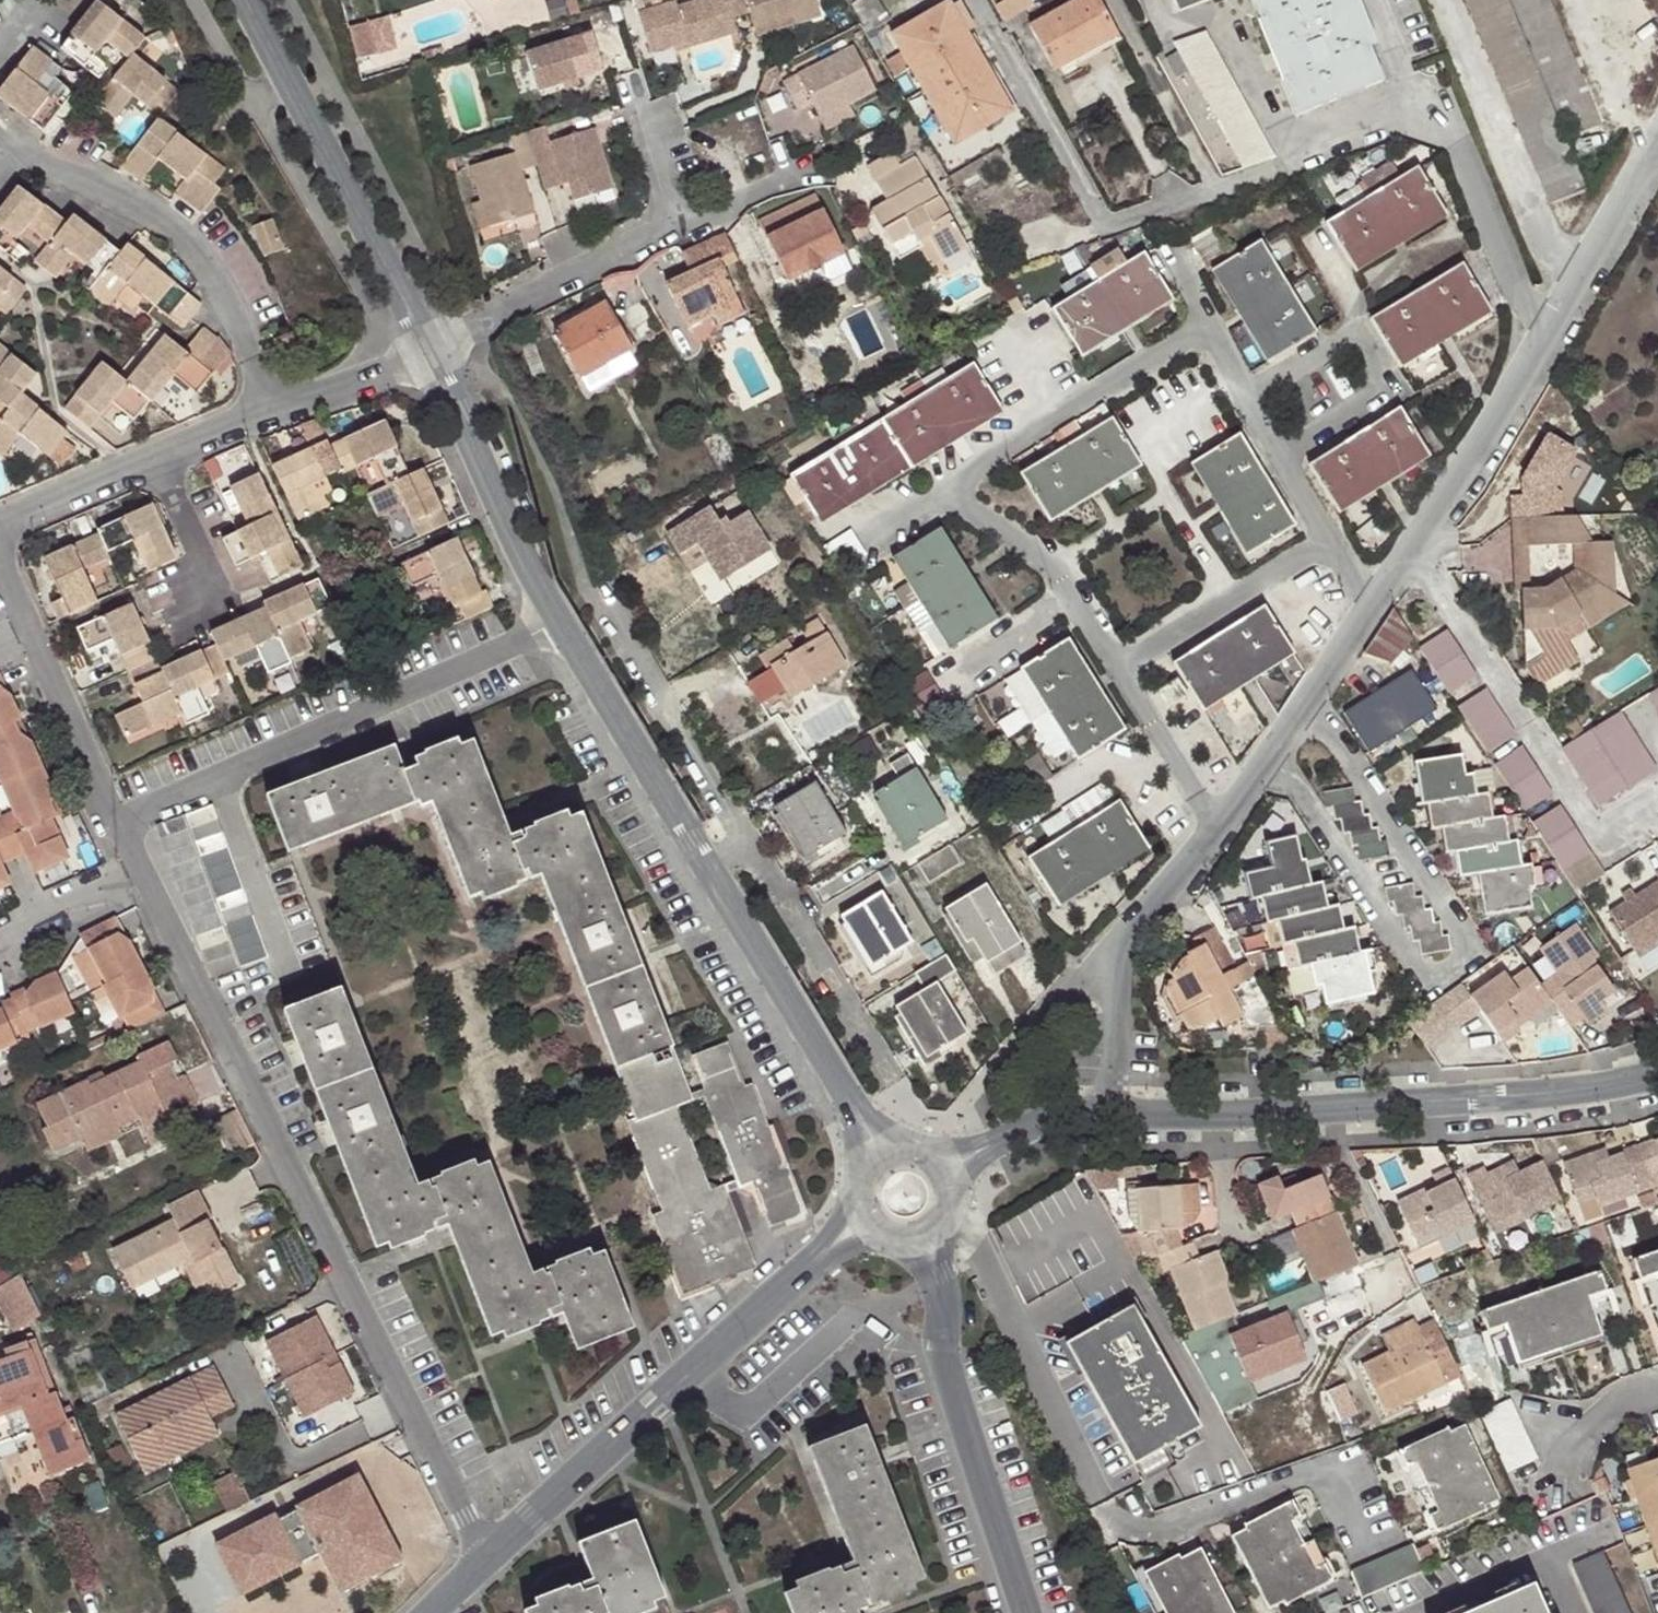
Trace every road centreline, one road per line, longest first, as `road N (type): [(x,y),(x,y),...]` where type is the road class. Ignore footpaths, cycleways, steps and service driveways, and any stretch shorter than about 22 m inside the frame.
road 1 (residential): [(153,875),(489,1567)]
road 2 (unclassified): [(1269,760),(1423,980),(1475,944),(1307,704)]
road 3 (unclassified): [(945,1221),(1100,1503),(1132,1534),(1338,1465)]
road 4 (unclassified): [(489,1567),(863,1223)]
road 5 (unclassified): [(121,809),(558,613)]
road 6 (residential): [(1657,153),(1413,554)]
road 7 (residential): [(266,413),(253,358),(202,257),(176,227),(0,135)]
road 8 (residential): [(1413,554),(1590,827),(1657,788)]
road 9 (unclassified): [(241,0),(423,355)]
road 10 (unclassified): [(930,1238),(943,1272),(937,1339),(1026,1612)]
road 11 (unclassified): [(1318,1109),(1657,1075)]
road 12 (unclassified): [(705,869),(884,1157)]
road 13 (residential): [(1213,323),(945,492)]
road 14 (unclassified): [(558,613),(705,869)]
road 15 (unclassified): [(423,355),(558,613)]
road 16 (unclassified): [(601,593),(752,840)]
road 17 (residential): [(423,355),(673,226)]
road 18 (unclassified): [(752,840),(893,1078)]
road 19 (residential): [(1330,537),(1112,666)]
road 20 (residential): [(1112,666),(1047,559),(945,492)]
road 21 (residential): [(1213,323),(1330,537)]
road 22 (residential): [(1213,840),(1112,666)]
road 23 (residential): [(158,452),(219,595),(178,614)]
road 24 (residential): [(35,631),(121,809)]
road 25 (residential): [(1106,964),(979,1094)]
road 26 (unclassified): [(943,1174),(1027,1124),(1105,1109)]
road 27 (unclassified): [(1318,1109),(1393,1267)]
road 28 (residential): [(153,875),(0,954)]
road 29 (residential): [(0,511),(158,452)]
road 30 (residential): [(266,413),(423,355)]
road 31 (residential): [(1213,840),(1106,964)]
road 32 (residential): [(1657,1392),(1573,1429),(1553,1488)]
road 33 (residential): [(673,226),(809,170)]
road 34 (residential): [(1106,964),(1105,1109)]
road 35 (residential): [(673,226),(634,101)]
road 36 (unclassified): [(1221,1111),(1227,1232)]

